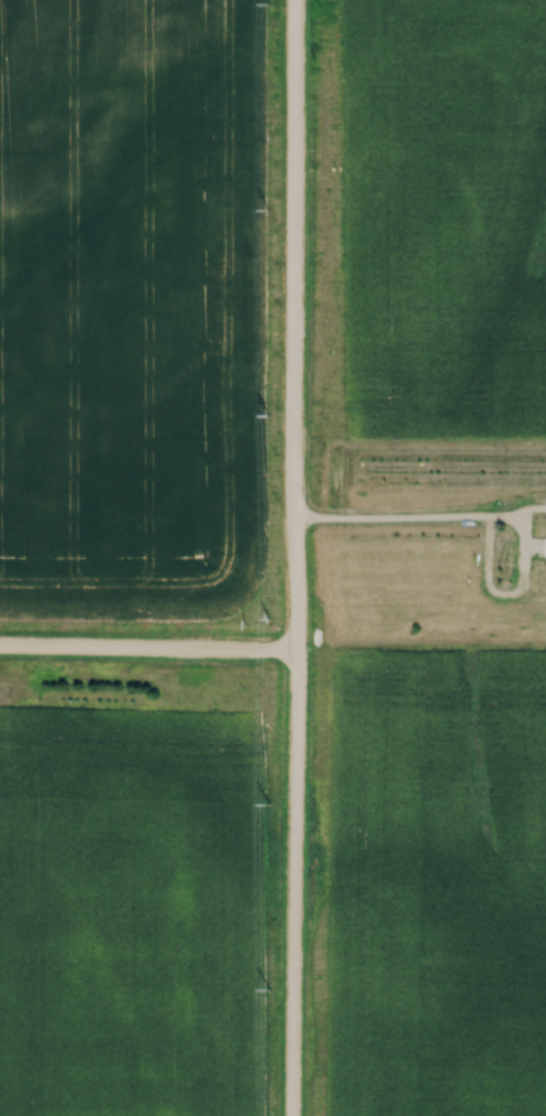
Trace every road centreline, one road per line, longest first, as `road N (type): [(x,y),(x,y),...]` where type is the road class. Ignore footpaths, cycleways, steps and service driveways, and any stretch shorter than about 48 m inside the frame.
road 1 (residential): [(291,1115),(294,0)]
road 2 (residential): [(0,650),(294,652)]

